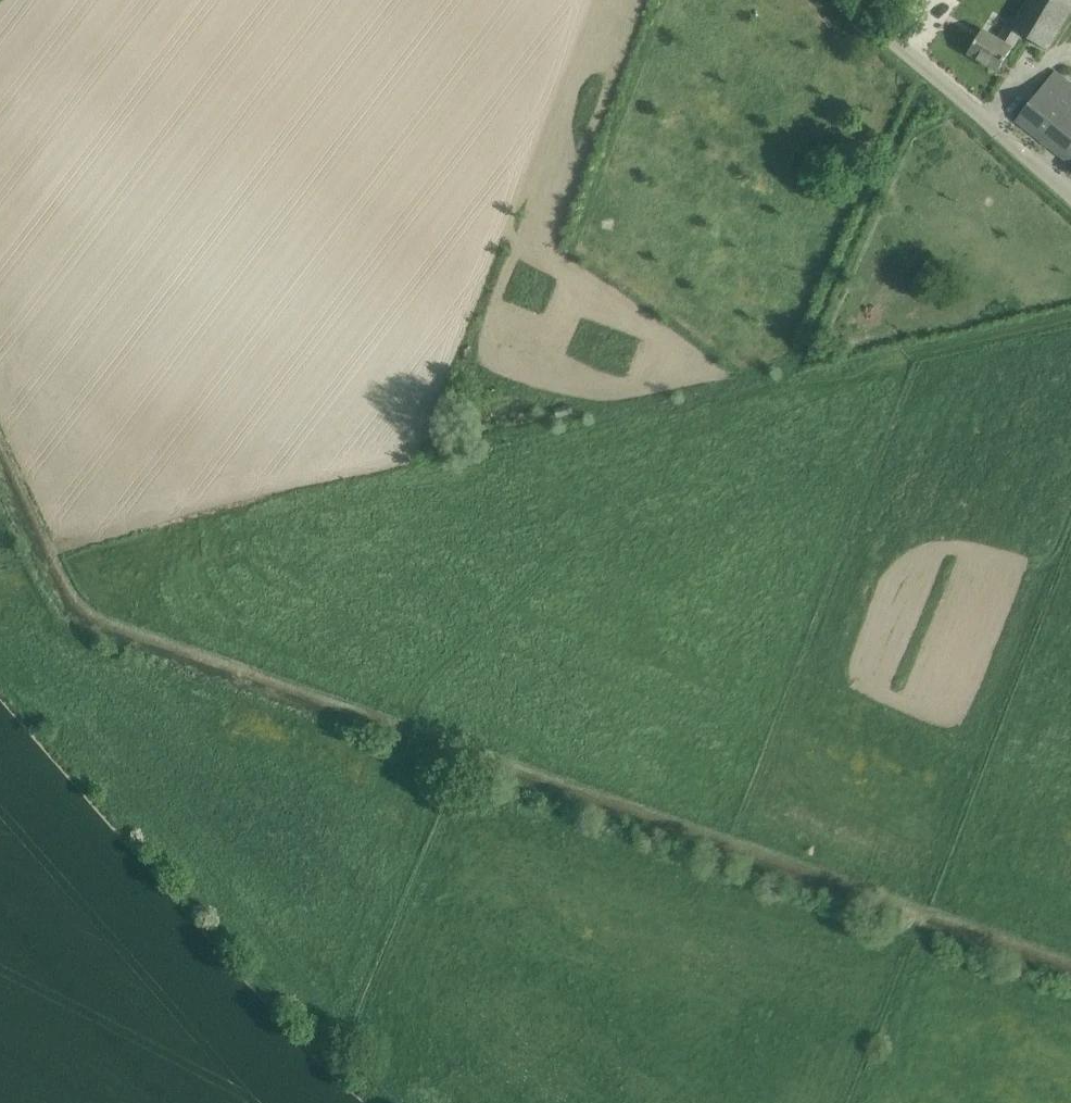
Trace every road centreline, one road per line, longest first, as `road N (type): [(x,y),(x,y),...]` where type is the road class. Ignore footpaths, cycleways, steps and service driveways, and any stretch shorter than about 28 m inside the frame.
road 1 (track): [(1070,959),(126,626),(88,605),(73,583),(0,432)]
road 2 (unclassified): [(1070,181),(857,0)]

